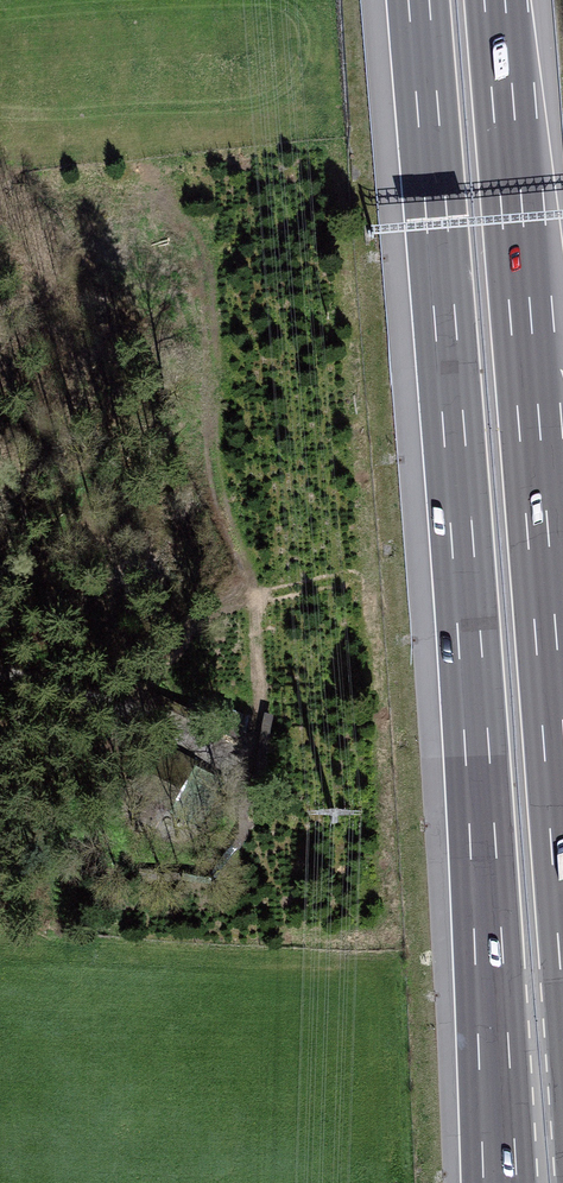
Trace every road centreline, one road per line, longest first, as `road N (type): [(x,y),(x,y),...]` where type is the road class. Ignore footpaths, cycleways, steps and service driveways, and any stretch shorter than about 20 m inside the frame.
road 1 (motorway): [(419,0),(470,642),(501,1182)]
road 2 (motorway): [(562,743),(498,0)]
road 3 (track): [(0,670),(229,734)]

